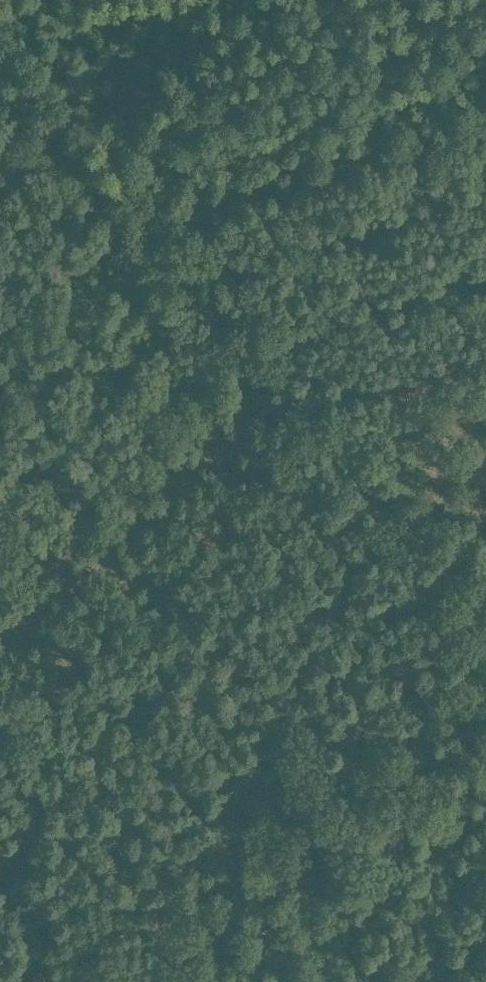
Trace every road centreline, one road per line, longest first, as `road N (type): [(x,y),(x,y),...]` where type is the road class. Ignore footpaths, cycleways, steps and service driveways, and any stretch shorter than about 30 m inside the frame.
road 1 (track): [(0,65),(485,591)]

